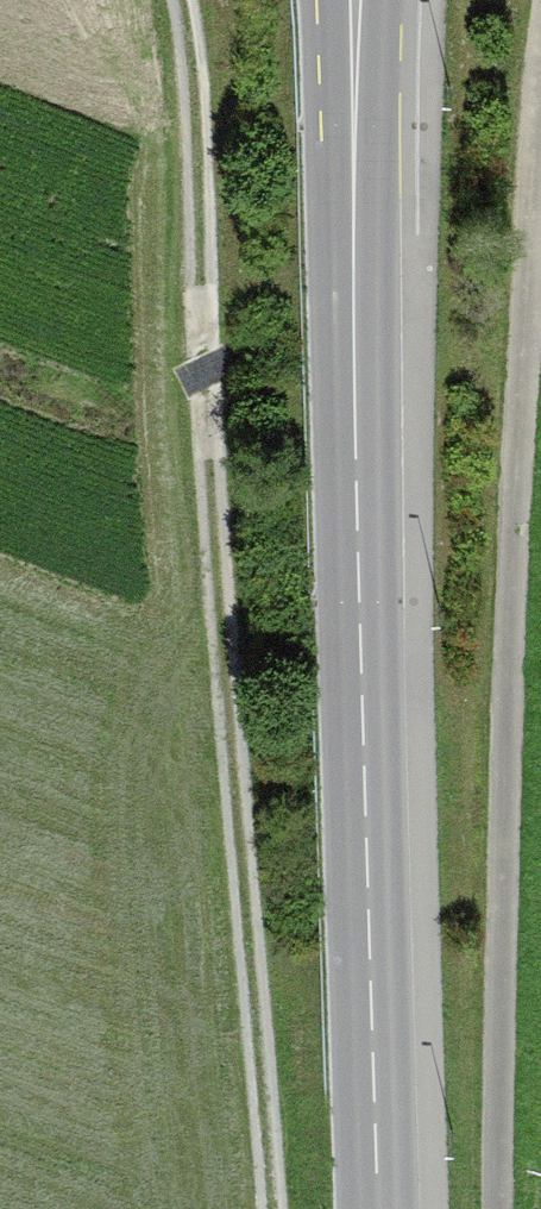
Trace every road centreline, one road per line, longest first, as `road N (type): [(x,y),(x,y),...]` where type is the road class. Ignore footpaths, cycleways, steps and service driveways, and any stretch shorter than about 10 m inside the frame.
road 1 (track): [(193,0),(205,340),(273,1208)]
road 2 (tertiary): [(357,0),(353,293),(378,1208)]
road 3 (track): [(500,1208),(509,722),(540,100)]

